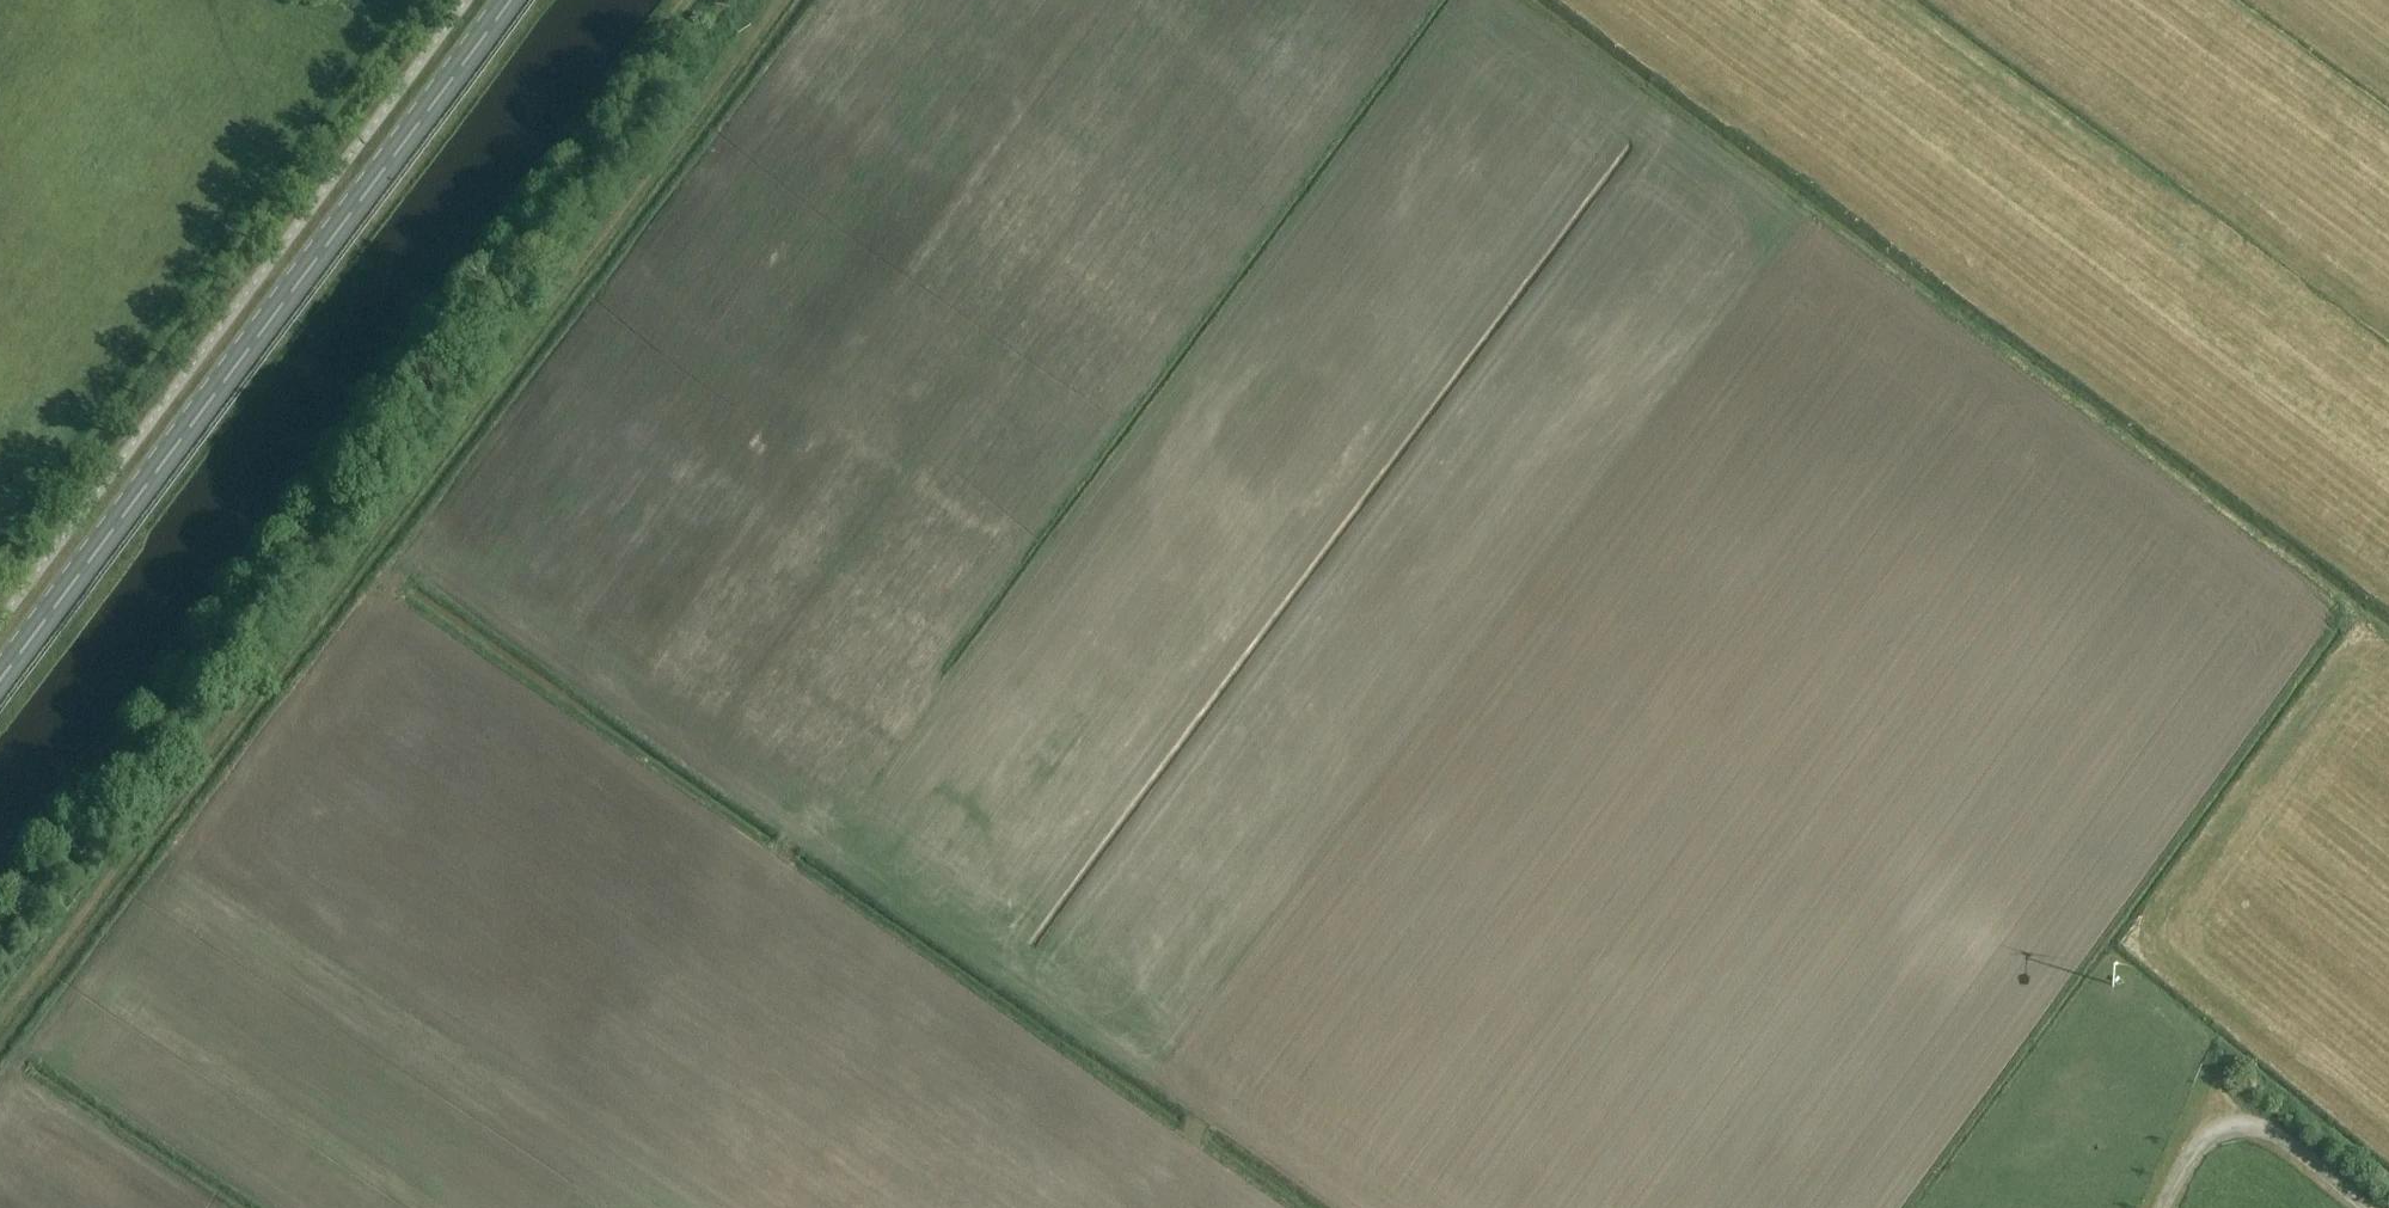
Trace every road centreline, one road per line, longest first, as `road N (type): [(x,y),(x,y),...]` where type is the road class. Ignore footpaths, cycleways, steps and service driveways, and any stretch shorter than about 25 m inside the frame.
road 1 (track): [(684,0),(0,894)]
road 2 (primary): [(0,676),(509,0)]

